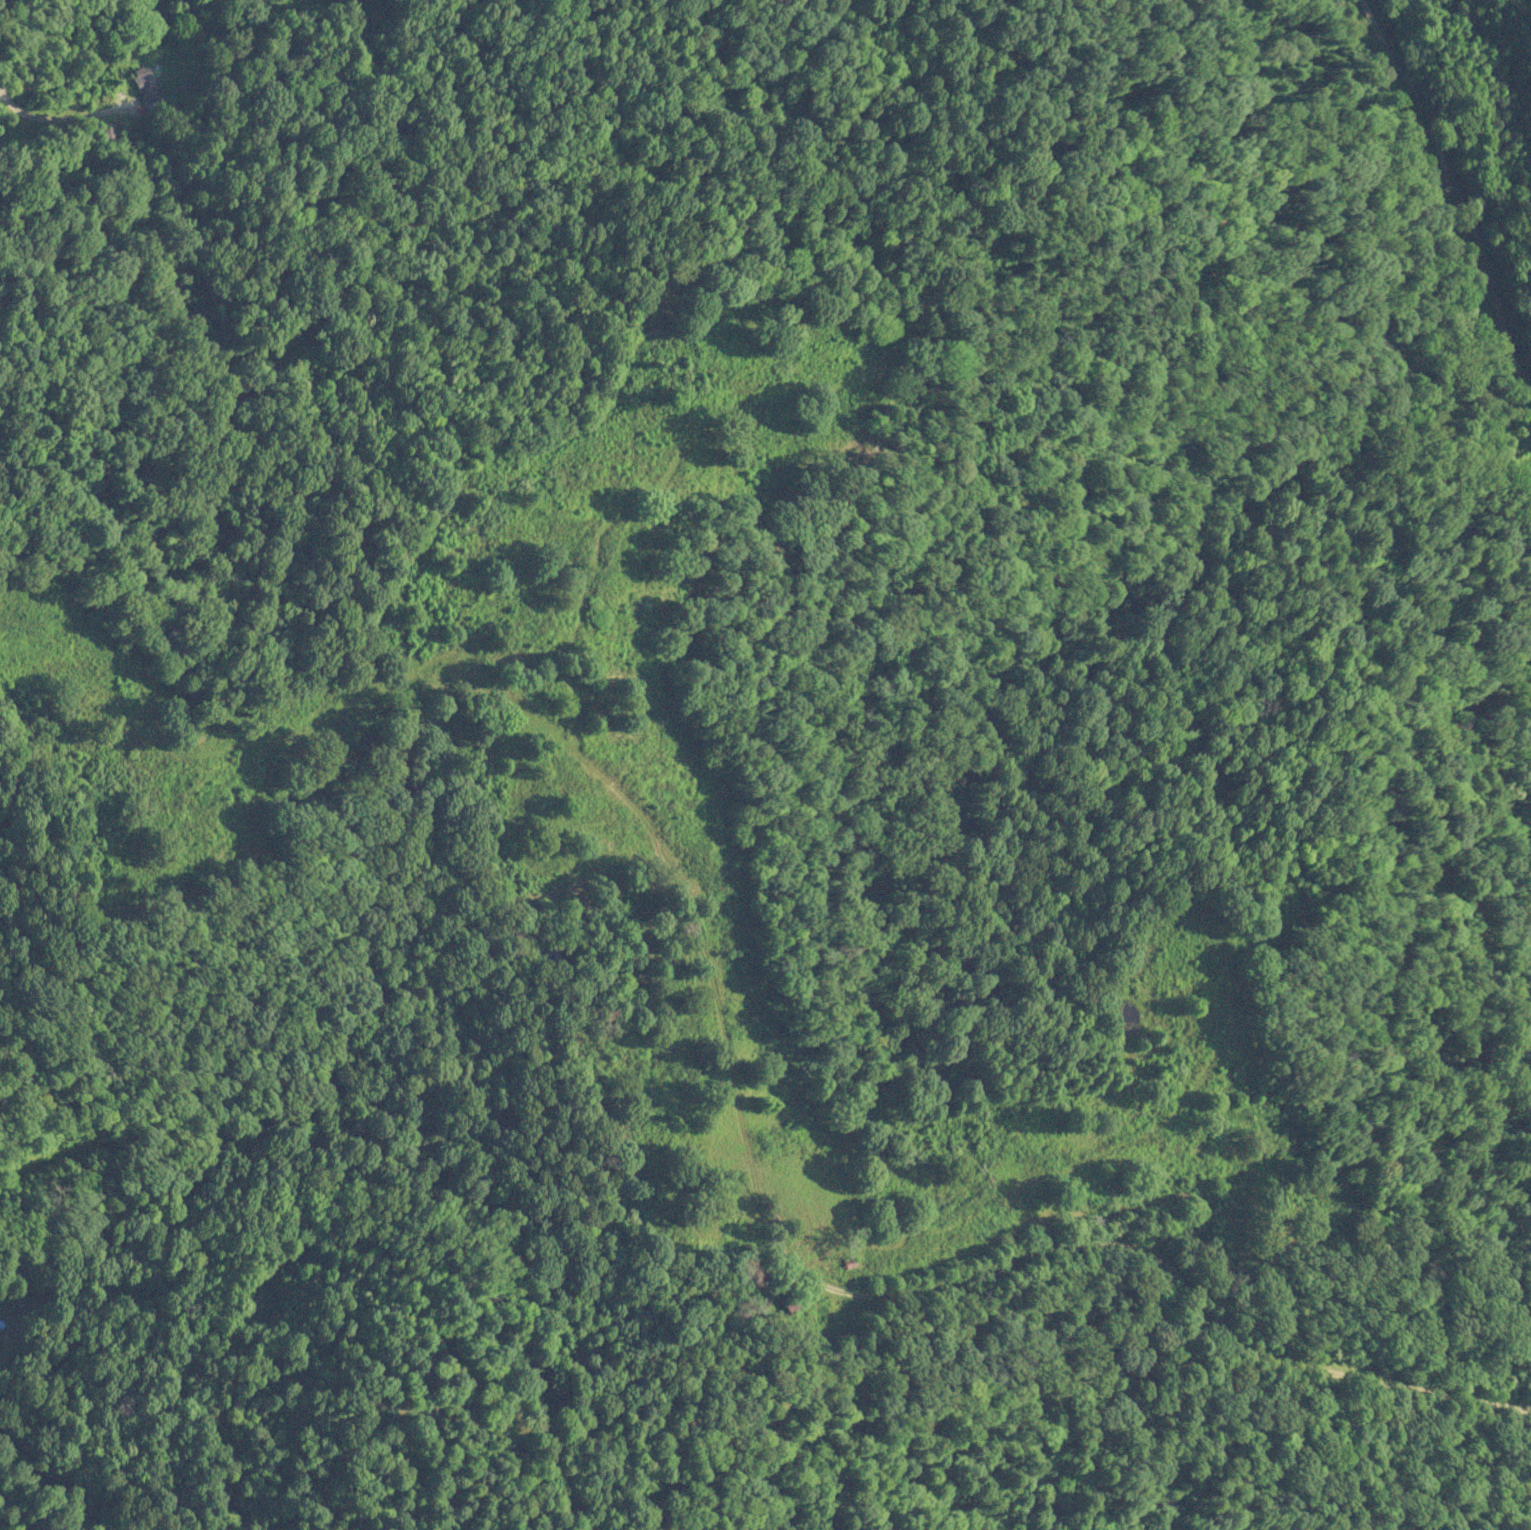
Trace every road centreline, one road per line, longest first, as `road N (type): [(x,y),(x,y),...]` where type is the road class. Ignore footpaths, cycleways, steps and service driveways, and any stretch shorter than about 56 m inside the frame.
road 1 (residential): [(1359,0),(1435,142),(1481,247),(1510,358),(1530,392)]
road 2 (residential): [(0,84),(100,0)]

